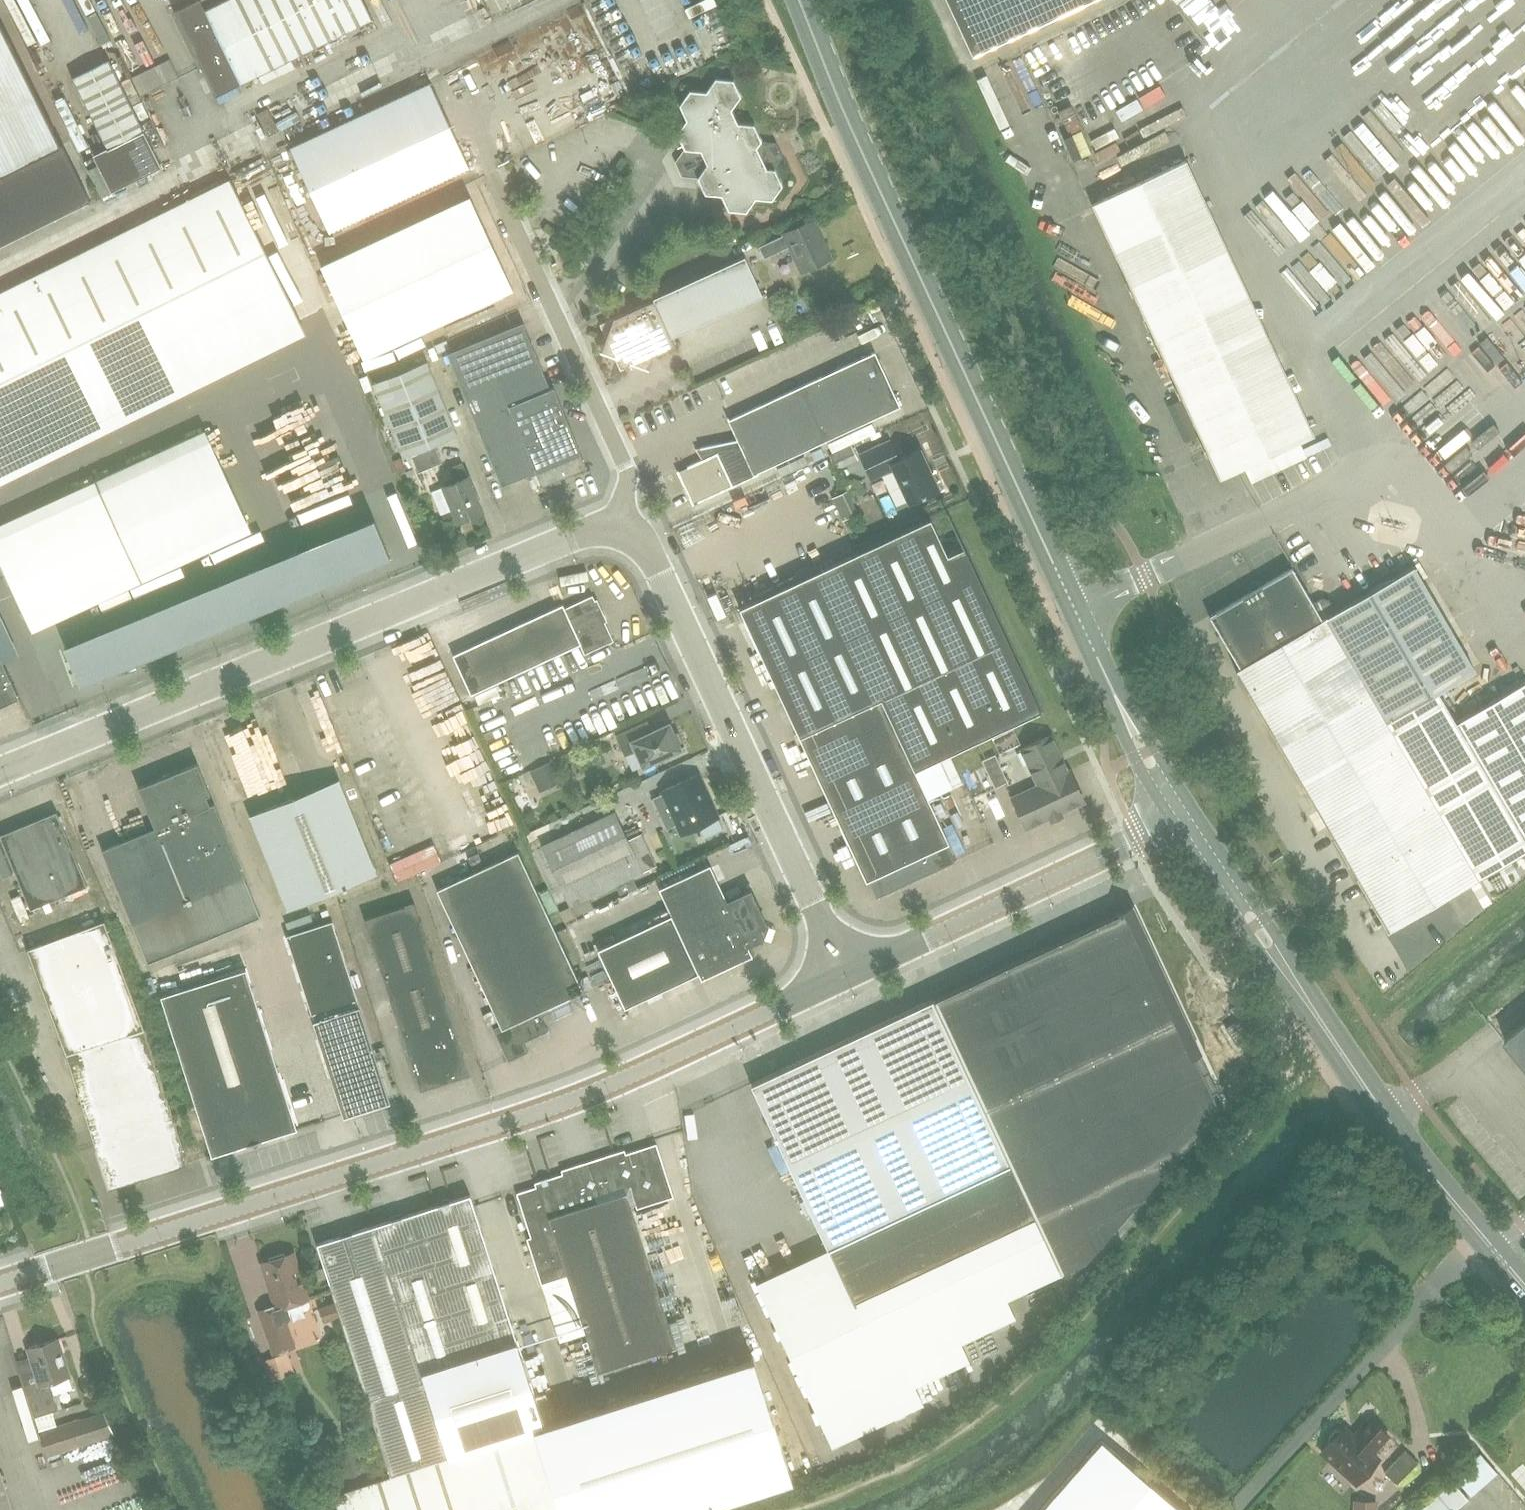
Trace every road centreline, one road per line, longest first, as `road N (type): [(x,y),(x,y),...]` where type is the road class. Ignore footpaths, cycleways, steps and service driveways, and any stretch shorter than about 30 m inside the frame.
road 1 (tertiary): [(0,1283),(534,1113),(849,973)]
road 2 (unclassified): [(0,770),(574,536),(620,530)]
road 3 (primary): [(1071,606),(893,224),(801,0)]
road 4 (primary): [(1524,1287),(1345,1062),(1183,814)]
road 5 (unclassified): [(849,973),(648,549),(620,530)]
road 6 (unclassified): [(620,530),(625,464),(490,173)]
road 7 (tertiary): [(849,973),(1183,814)]
road 8 (primary): [(1183,814),(1142,752),(1071,606)]

